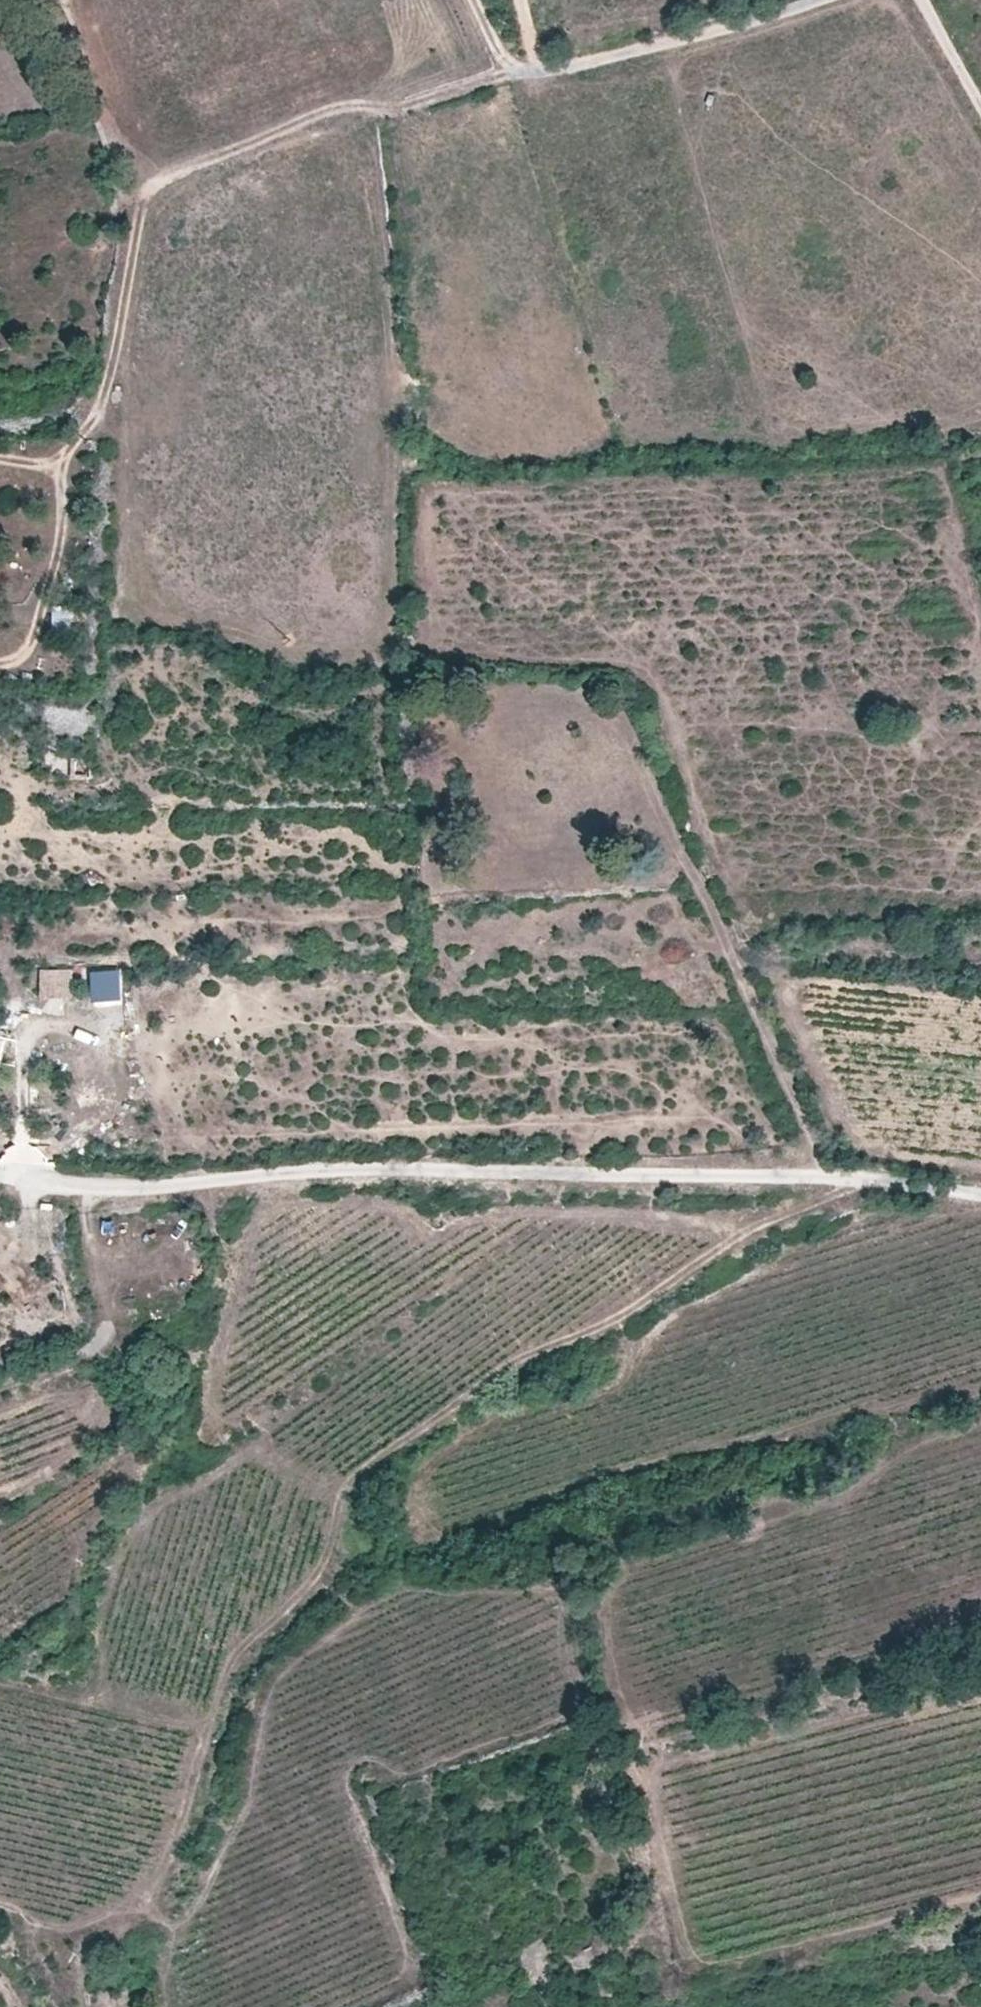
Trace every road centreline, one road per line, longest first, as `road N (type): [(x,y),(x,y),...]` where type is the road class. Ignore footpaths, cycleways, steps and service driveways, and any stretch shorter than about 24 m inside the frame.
road 1 (unclassified): [(0,1174),(119,1188),(365,1169),(823,1178),(980,1195)]
road 2 (unclassified): [(810,0),(512,71),(139,189),(106,391)]

